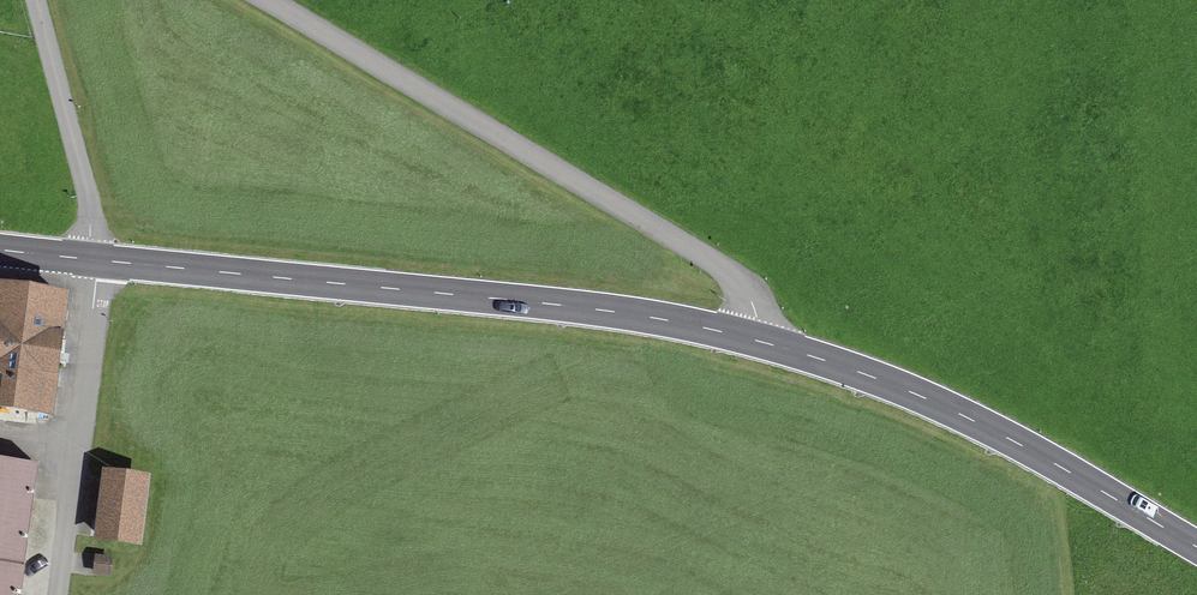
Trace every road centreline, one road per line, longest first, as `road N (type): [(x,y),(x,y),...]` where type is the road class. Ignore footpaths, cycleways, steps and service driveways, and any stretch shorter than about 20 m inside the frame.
road 1 (tertiary): [(752,338),(569,307),(93,259)]
road 2 (unclassified): [(752,338),(757,319),(728,270),(265,0)]
road 3 (tertiary): [(1196,547),(935,403),(752,338)]
road 4 (unclassified): [(52,594),(74,470),(93,259)]
road 5 (unclassified): [(93,259),(86,194),(36,0)]

